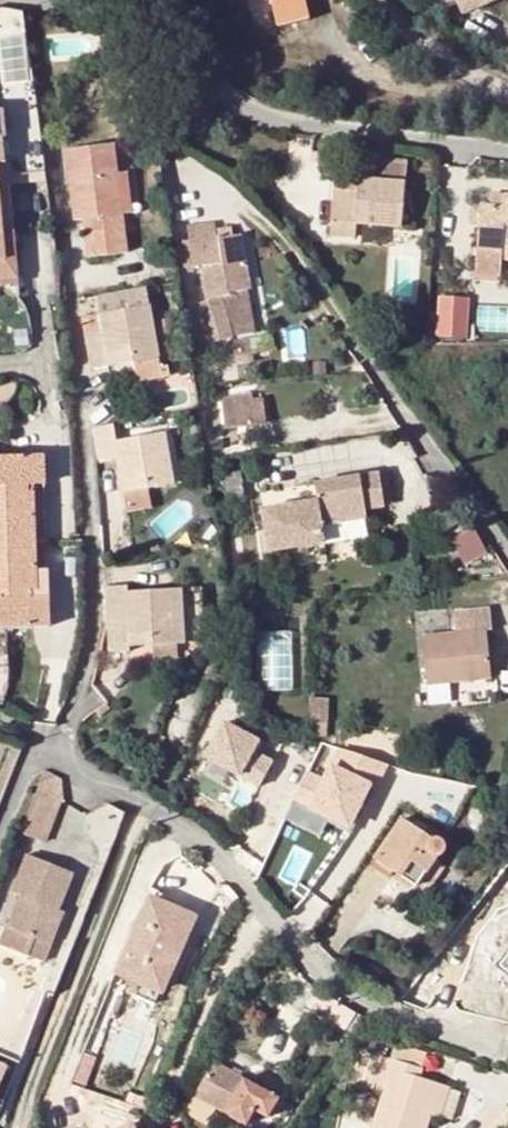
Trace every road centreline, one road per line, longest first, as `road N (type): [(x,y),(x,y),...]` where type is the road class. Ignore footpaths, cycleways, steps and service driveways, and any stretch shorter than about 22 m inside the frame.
road 1 (residential): [(0,836),(32,761),(56,751),(221,859),(307,961),(451,1035),(507,1043)]
road 2 (residential): [(31,0),(80,13),(279,120),(507,147)]
road 3 (residential): [(369,355),(507,552)]

